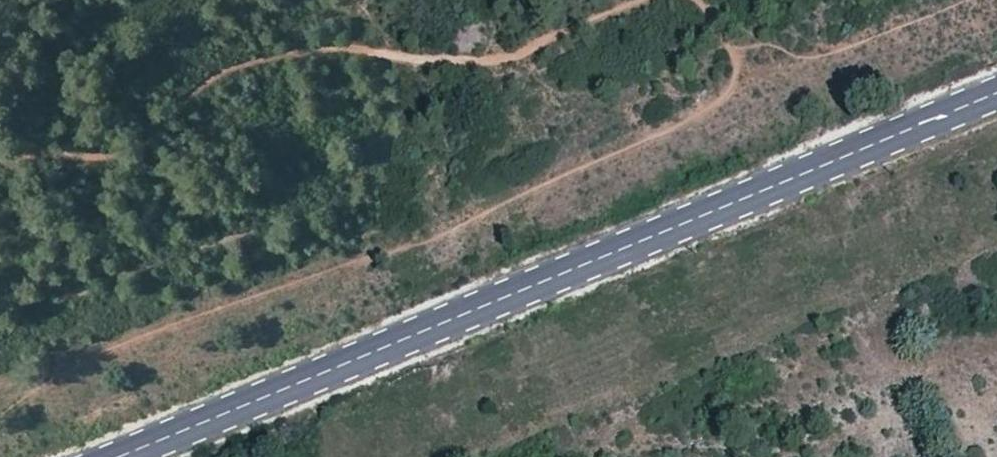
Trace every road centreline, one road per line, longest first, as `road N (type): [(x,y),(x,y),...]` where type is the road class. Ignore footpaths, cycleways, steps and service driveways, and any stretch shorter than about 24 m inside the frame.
road 1 (secondary): [(118,456),(996,96)]
road 2 (track): [(648,0),(510,61),(459,66),(331,52),(248,62),(199,85),(114,156),(0,165)]

